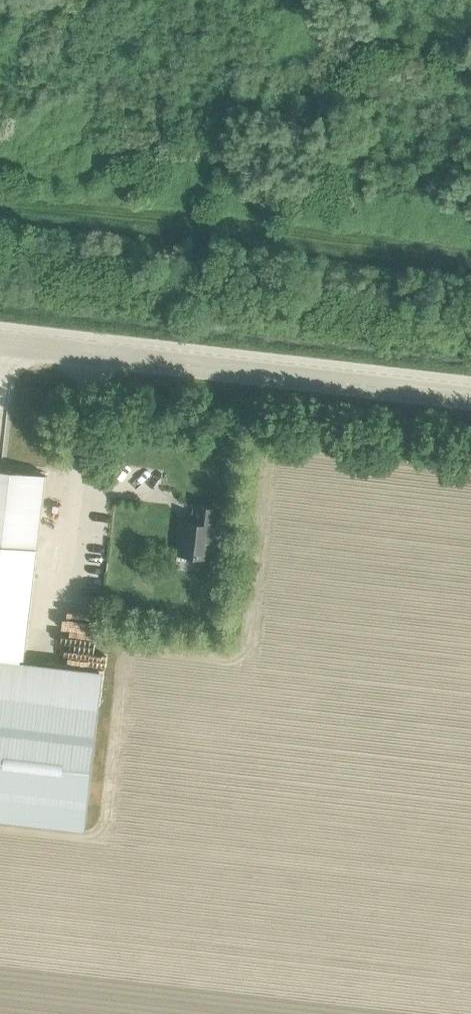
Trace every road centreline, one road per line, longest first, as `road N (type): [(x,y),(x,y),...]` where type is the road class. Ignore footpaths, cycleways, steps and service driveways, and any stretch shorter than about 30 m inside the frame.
road 1 (unclassified): [(470,398),(0,345)]

